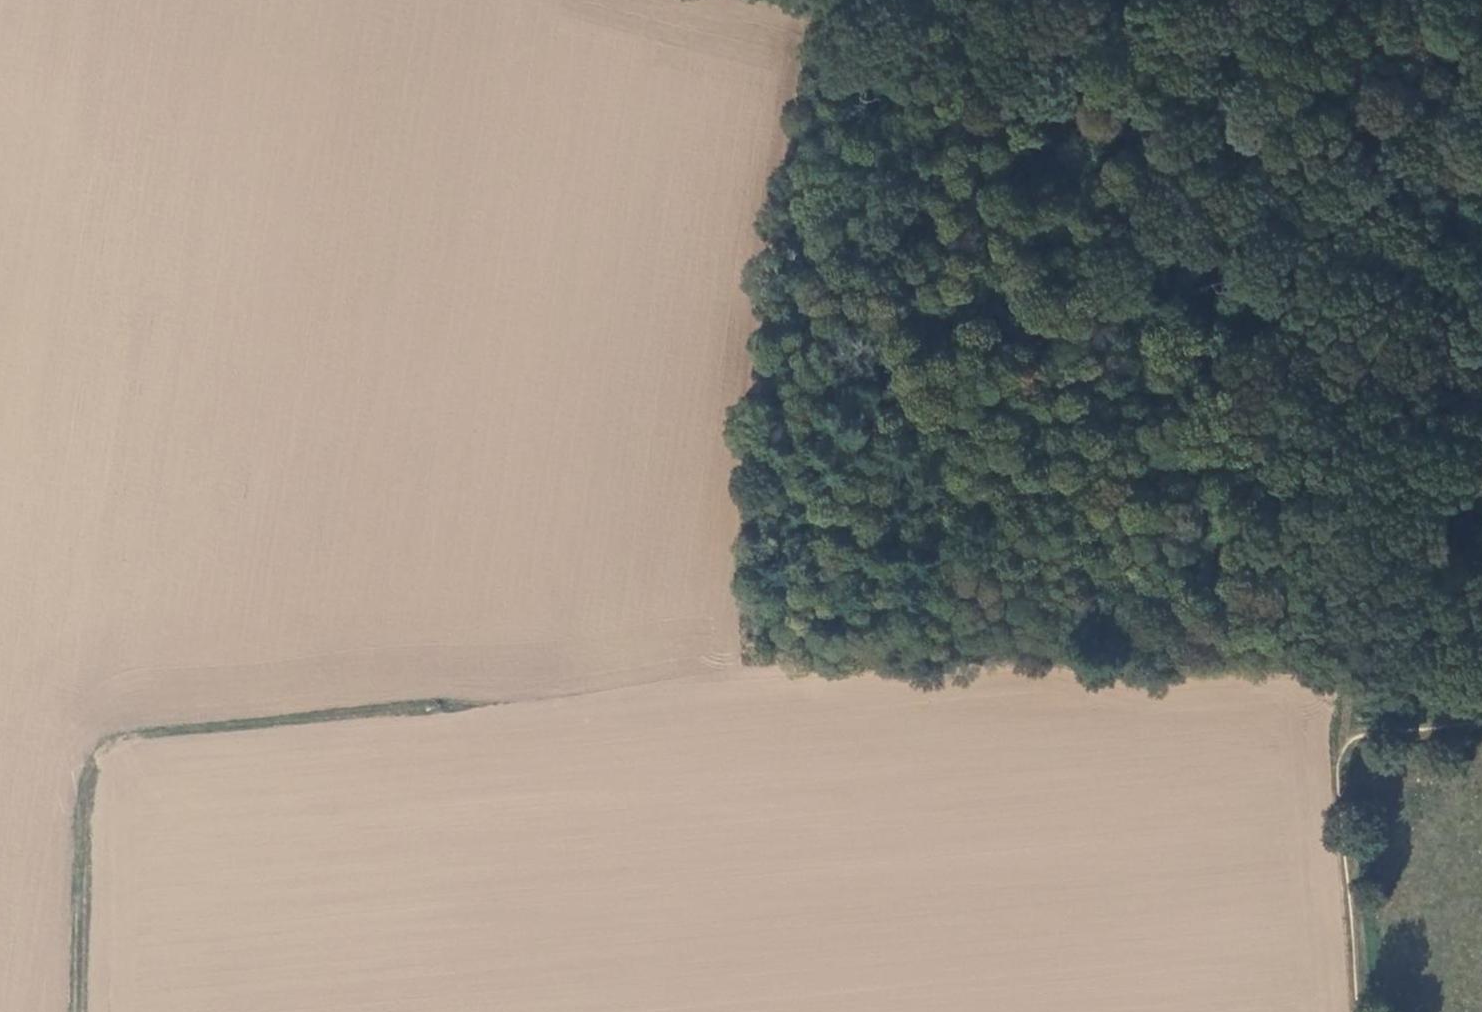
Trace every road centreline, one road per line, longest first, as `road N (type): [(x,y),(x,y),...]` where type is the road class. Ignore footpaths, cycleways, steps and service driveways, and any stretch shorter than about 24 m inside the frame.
road 1 (track): [(73,1011),(86,762)]

